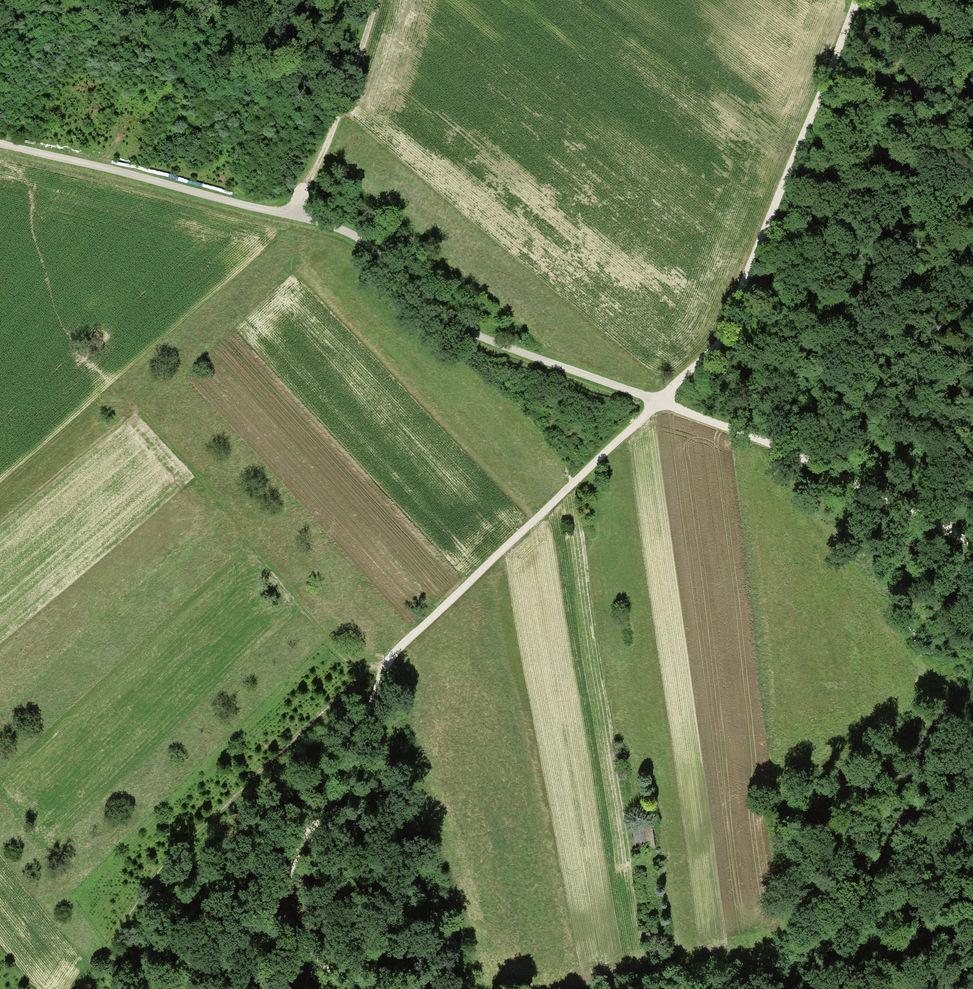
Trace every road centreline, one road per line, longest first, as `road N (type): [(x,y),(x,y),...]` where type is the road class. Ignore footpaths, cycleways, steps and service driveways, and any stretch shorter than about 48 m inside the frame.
road 1 (track): [(0,143),(345,232),(481,337),(658,404)]
road 2 (track): [(658,404),(384,665)]
road 3 (track): [(857,0),(718,344)]
road 4 (track): [(384,665),(345,785),(315,823),(229,988)]
road 5 (track): [(658,404),(801,457),(972,543)]
road 6 (track): [(375,0),(358,74),(291,218)]
road 7 (track): [(346,988),(288,921),(285,880)]

